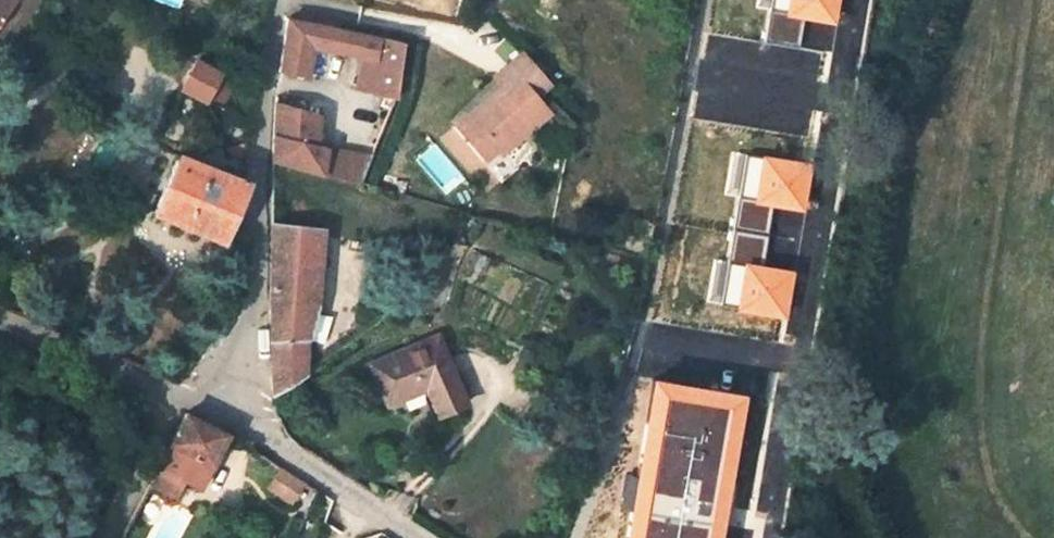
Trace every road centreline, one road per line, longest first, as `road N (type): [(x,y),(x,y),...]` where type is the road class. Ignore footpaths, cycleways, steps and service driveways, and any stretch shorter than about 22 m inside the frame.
road 1 (unclassified): [(867,0),(788,537)]
road 2 (residential): [(224,421),(257,293),(265,102),(285,0)]
road 3 (unclassified): [(417,537),(301,470),(271,442),(224,421)]
road 4 (residential): [(0,318),(182,403)]
road 5 (unclassified): [(109,537),(182,403)]

